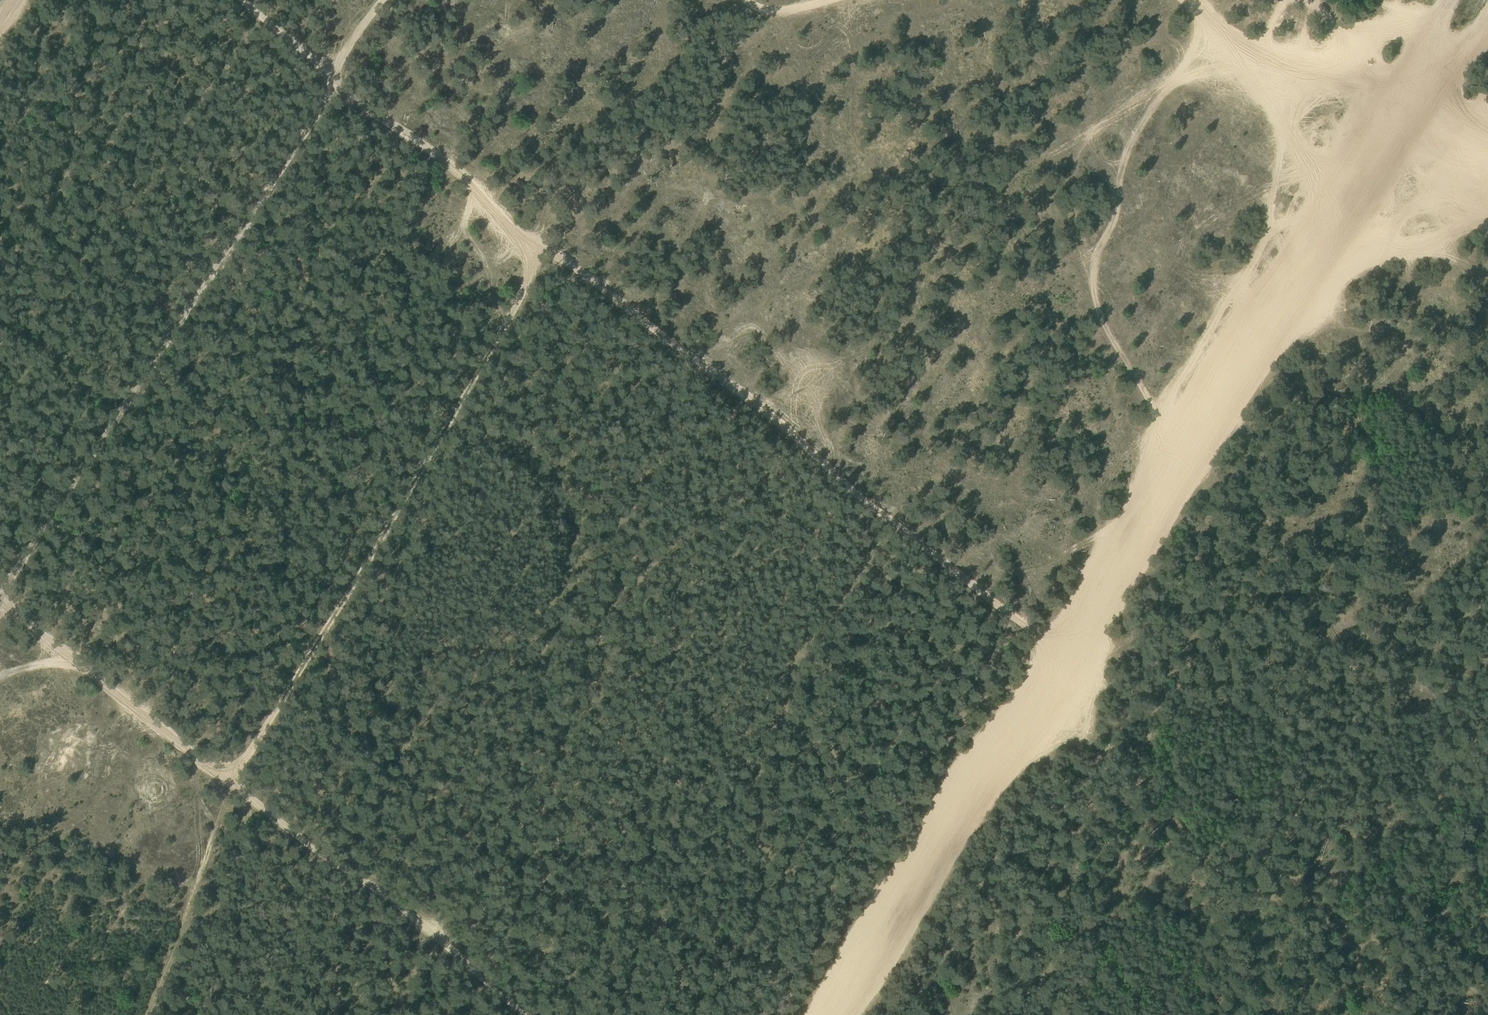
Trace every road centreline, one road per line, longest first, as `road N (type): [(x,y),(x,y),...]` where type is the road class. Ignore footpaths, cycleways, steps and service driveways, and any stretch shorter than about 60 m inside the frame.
road 1 (track): [(250,0),(328,67),(334,92),(433,156),(711,385),(1126,692)]
road 2 (track): [(1462,0),(1054,641)]
road 3 (track): [(0,595),(231,784),(396,903),(527,1014)]

